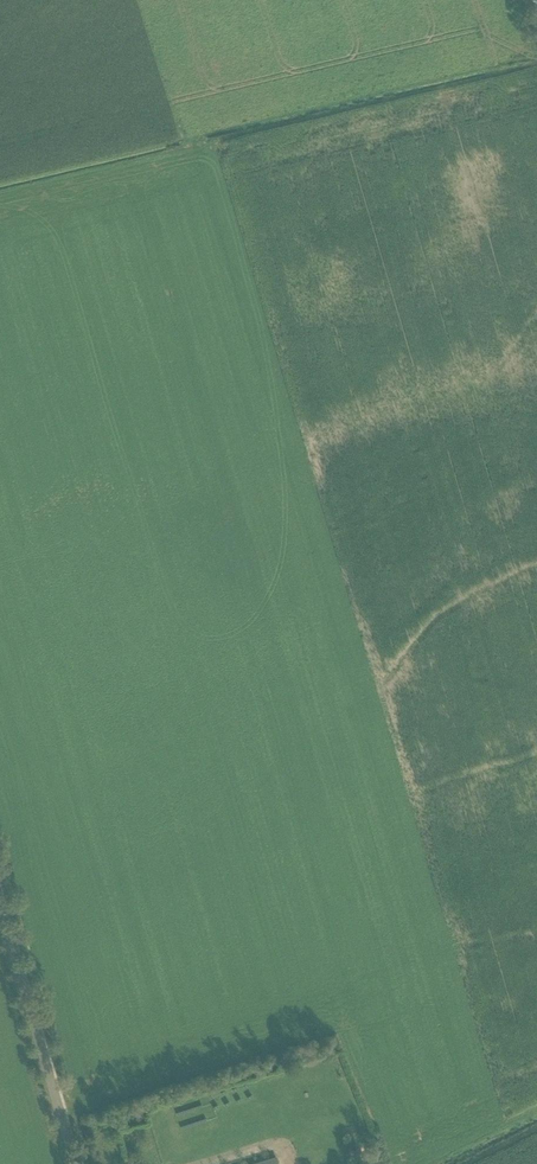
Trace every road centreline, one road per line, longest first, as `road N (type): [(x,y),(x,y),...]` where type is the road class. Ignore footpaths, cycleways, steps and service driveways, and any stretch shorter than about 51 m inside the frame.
road 1 (tertiary): [(80,1163),(0,895)]

